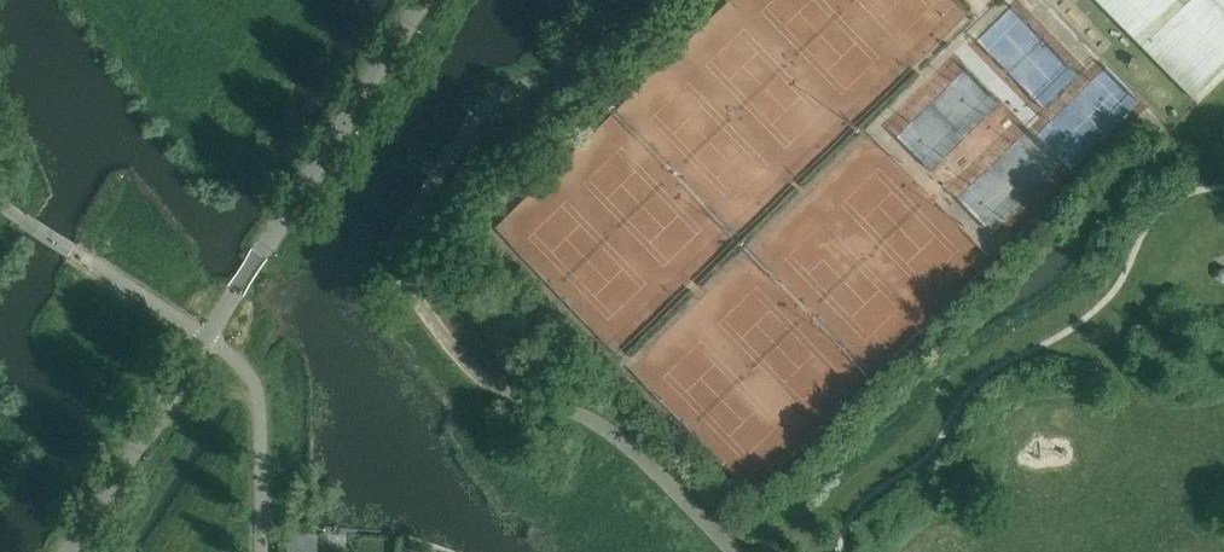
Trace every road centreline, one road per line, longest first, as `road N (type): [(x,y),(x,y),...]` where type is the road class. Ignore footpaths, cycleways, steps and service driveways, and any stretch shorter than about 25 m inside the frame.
road 1 (unclassified): [(68,551),(423,0)]

